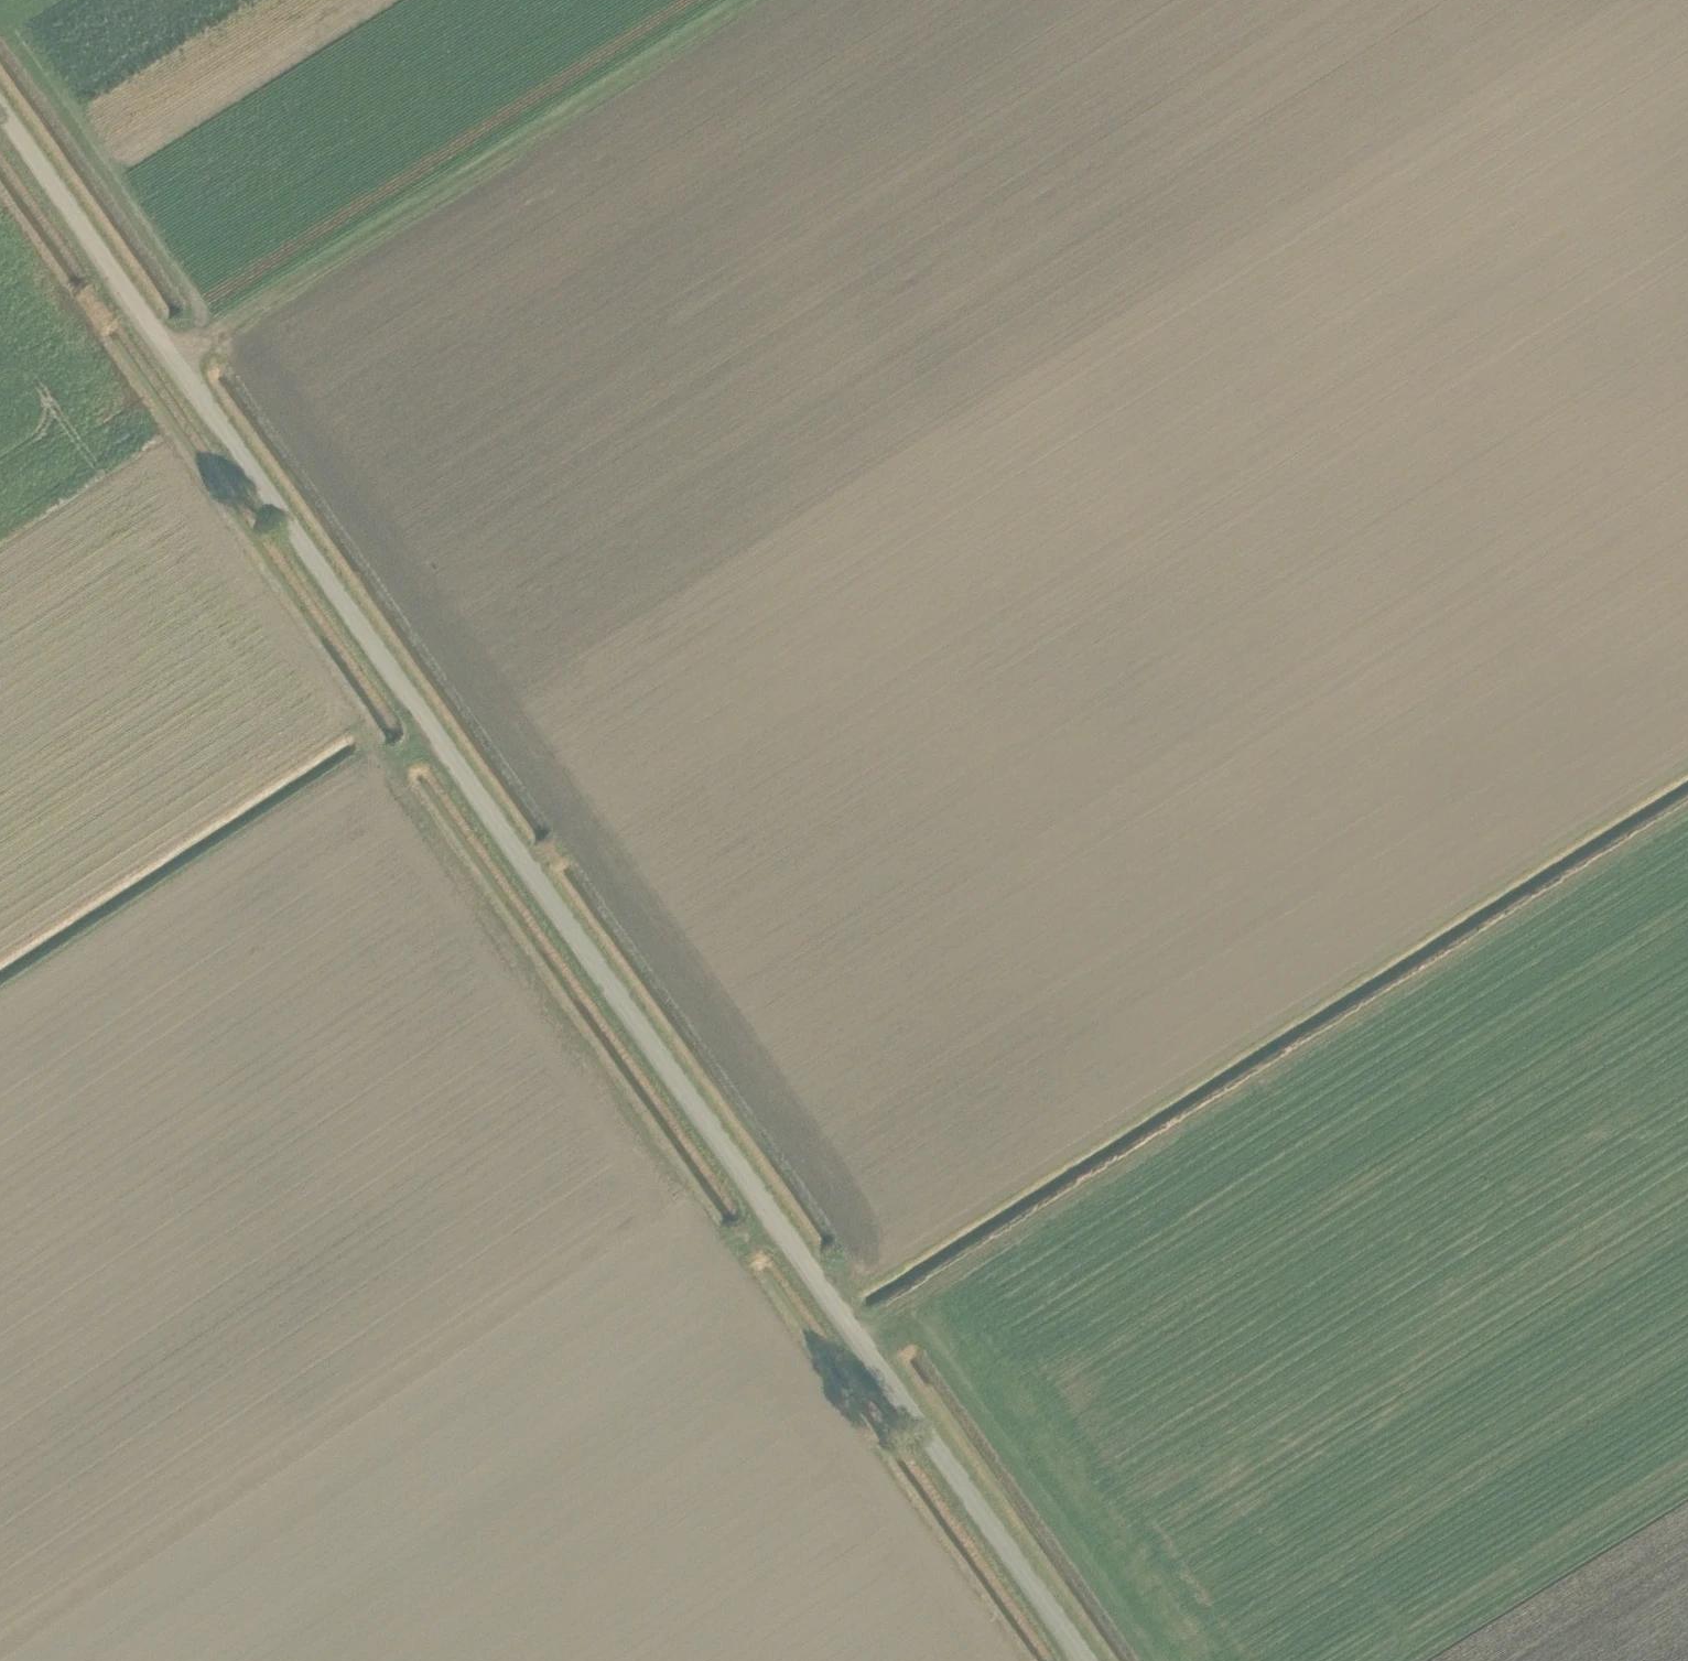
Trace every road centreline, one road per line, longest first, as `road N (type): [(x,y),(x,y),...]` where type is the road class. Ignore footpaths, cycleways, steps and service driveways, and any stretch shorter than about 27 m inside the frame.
road 1 (unclassified): [(1082,1660),(0,109)]

